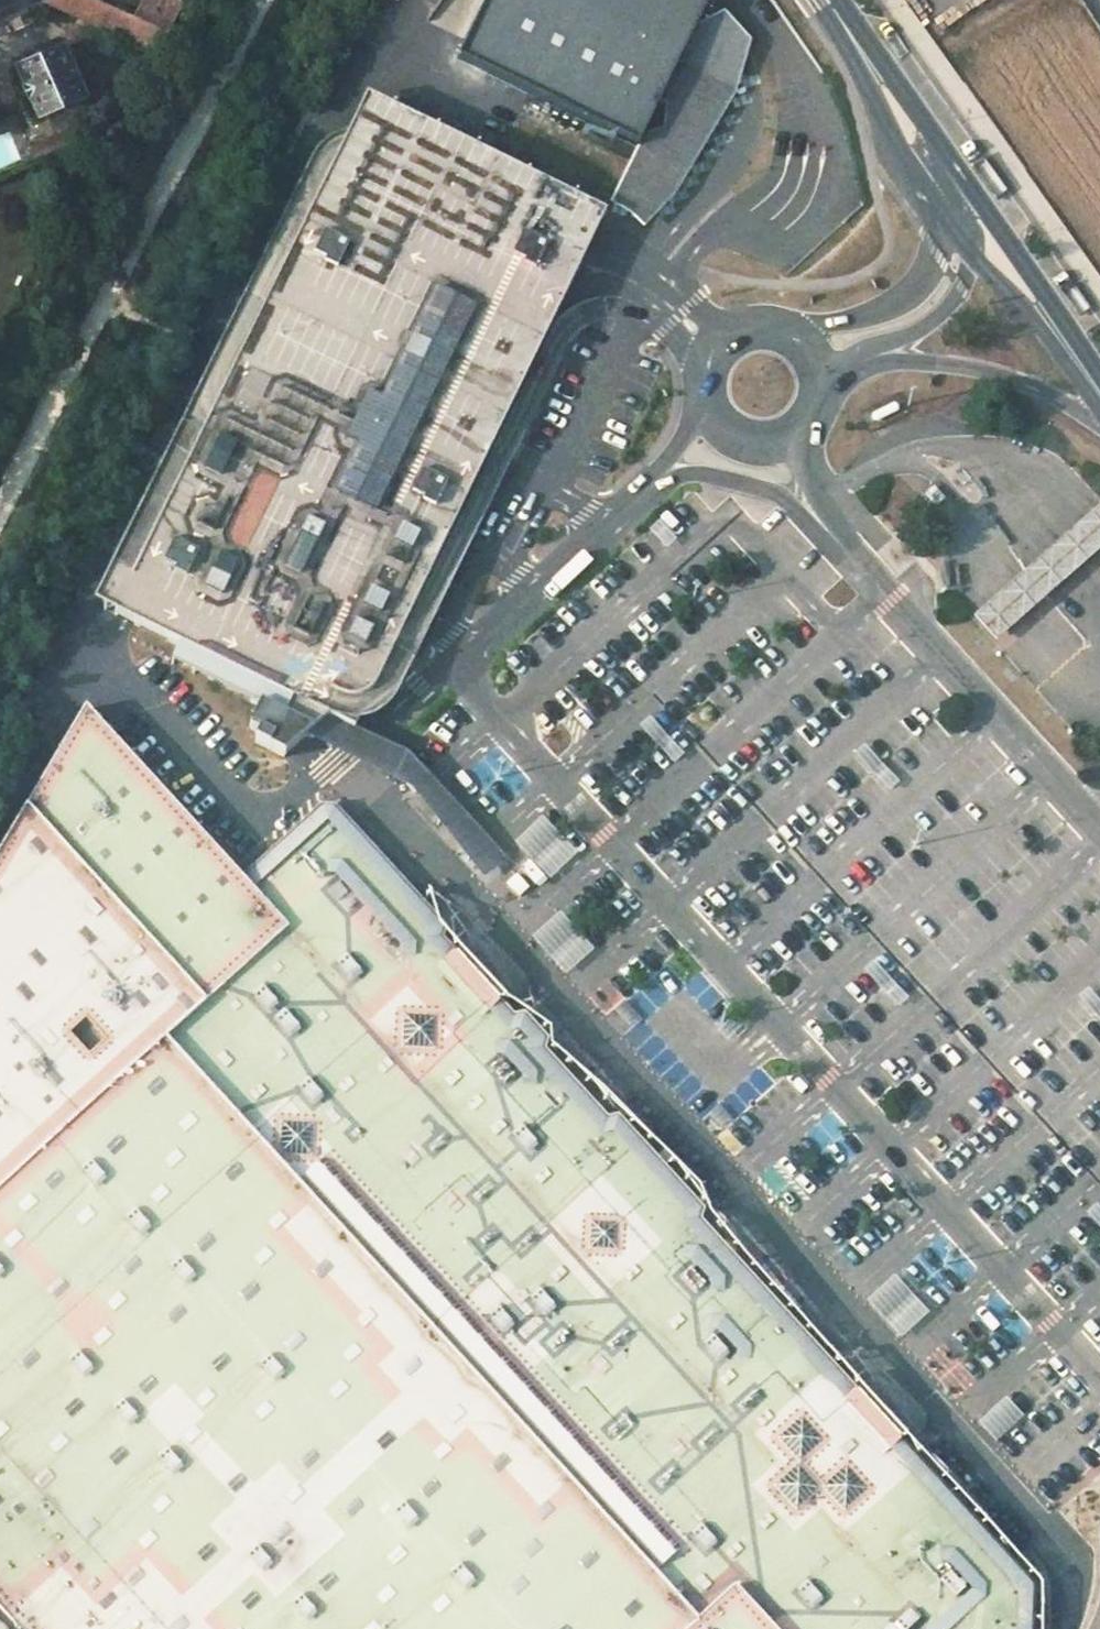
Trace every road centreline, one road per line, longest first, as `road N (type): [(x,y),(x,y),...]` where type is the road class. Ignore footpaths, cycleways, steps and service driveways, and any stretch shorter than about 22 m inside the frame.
road 1 (residential): [(1099,393),(829,0)]

